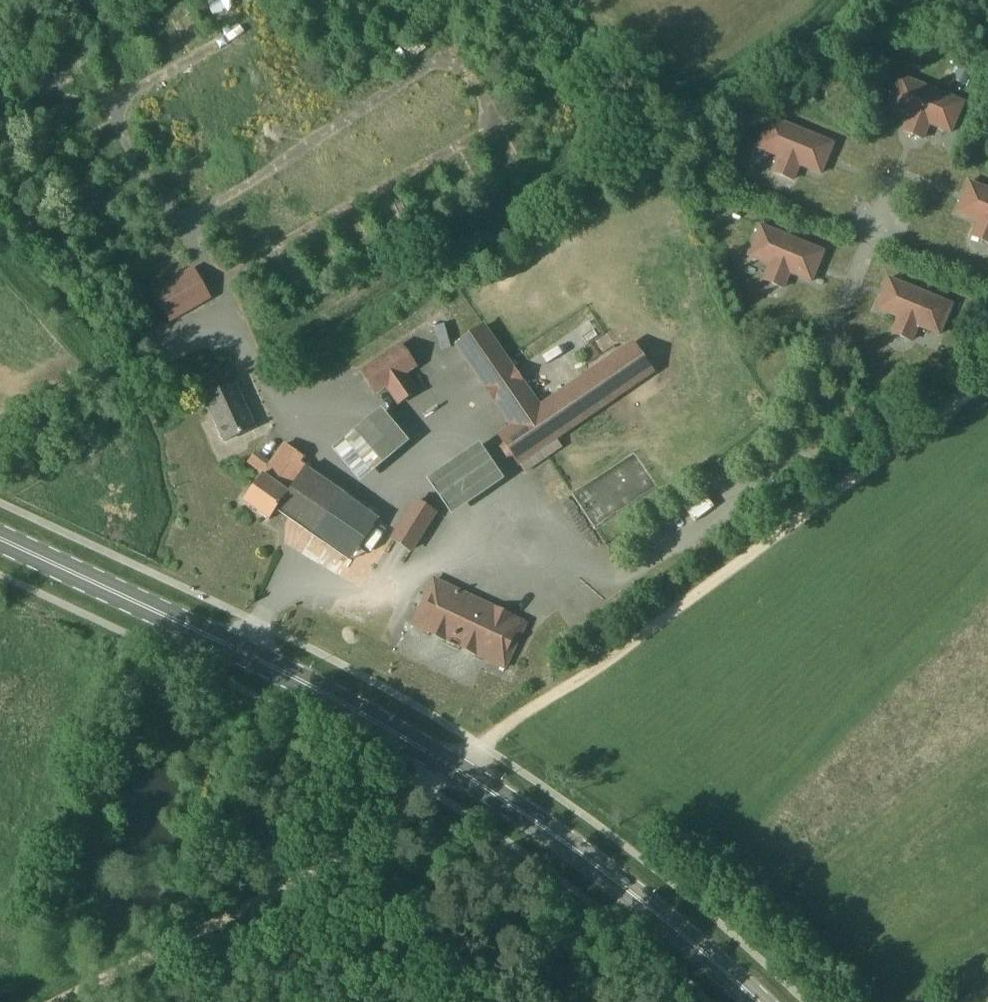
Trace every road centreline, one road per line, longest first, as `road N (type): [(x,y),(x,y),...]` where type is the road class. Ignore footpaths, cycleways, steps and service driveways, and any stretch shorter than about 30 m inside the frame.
road 1 (secondary): [(757,1001),(568,843),(457,770),(242,653),(0,541)]
road 2 (track): [(54,1001),(245,907),(431,789),(483,747)]
road 3 (track): [(483,747),(836,491)]
road 4 (track): [(987,387),(836,491)]

